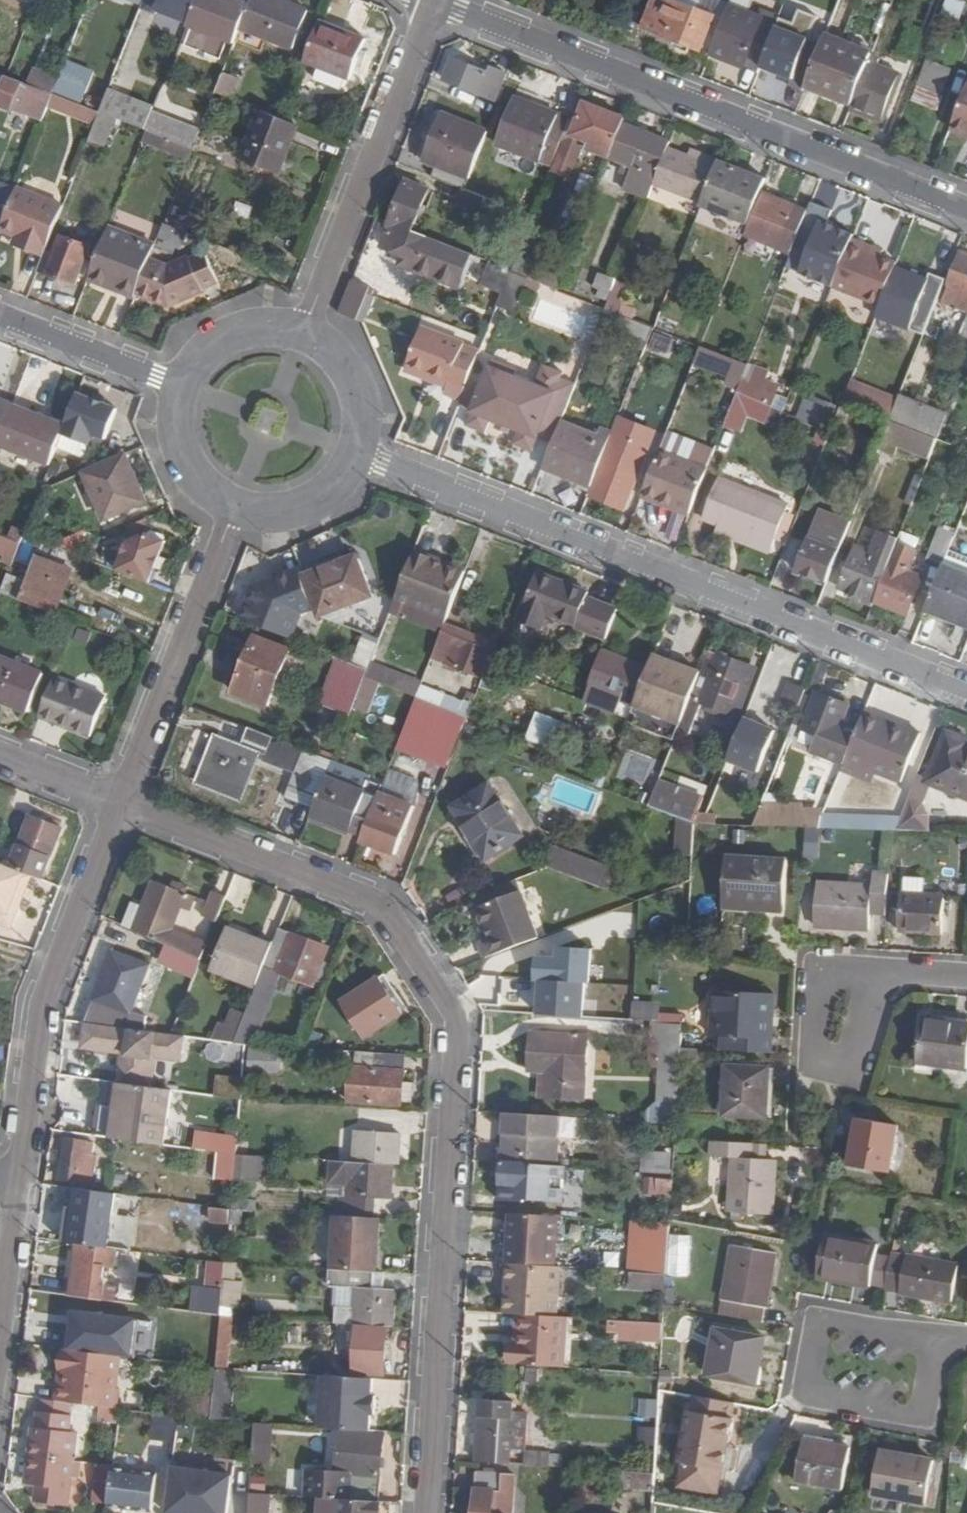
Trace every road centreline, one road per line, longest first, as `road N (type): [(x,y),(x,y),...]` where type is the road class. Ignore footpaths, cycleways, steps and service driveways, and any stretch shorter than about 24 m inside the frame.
road 1 (residential): [(426,1512),(453,1010),(383,908),(120,802)]
road 2 (residential): [(966,691),(359,455)]
road 3 (residential): [(431,2),(966,210)]
road 4 (residential): [(120,802),(44,997),(17,1182)]
road 5 (residential): [(301,336),(431,2)]
road 6 (residential): [(236,507),(120,802)]
road 7 (residential): [(937,1341),(925,1417),(798,1397),(810,1320),(831,1324)]
road 8 (residential): [(189,387),(0,313)]
road 9 (residential): [(834,1041),(876,975),(966,980)]
road 10 (residential): [(236,507),(295,512),(323,500),(359,455)]
road 11 (residential): [(359,455),(361,397),(327,349),(301,336)]
road 12 (residential): [(189,387),(183,443),(212,492),(236,507)]
road 13 (residential): [(17,1182),(0,1318)]
road 14 (residential): [(301,336),(274,331),(223,346),(189,387)]
road 15 (residential): [(120,802),(0,755)]

